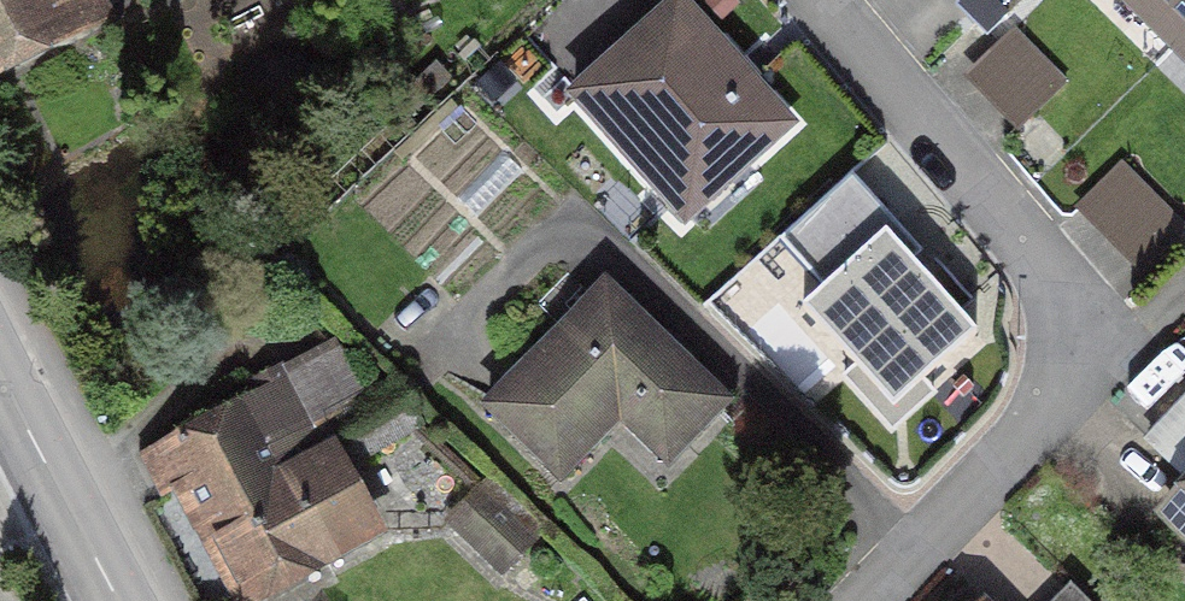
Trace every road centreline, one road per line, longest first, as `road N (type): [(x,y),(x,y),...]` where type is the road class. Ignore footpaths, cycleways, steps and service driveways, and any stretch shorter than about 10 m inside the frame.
road 1 (residential): [(884,600),(1044,436),(1072,381),(1067,317),(1047,261),(818,0)]
road 2 (secondary): [(119,600),(0,365)]

